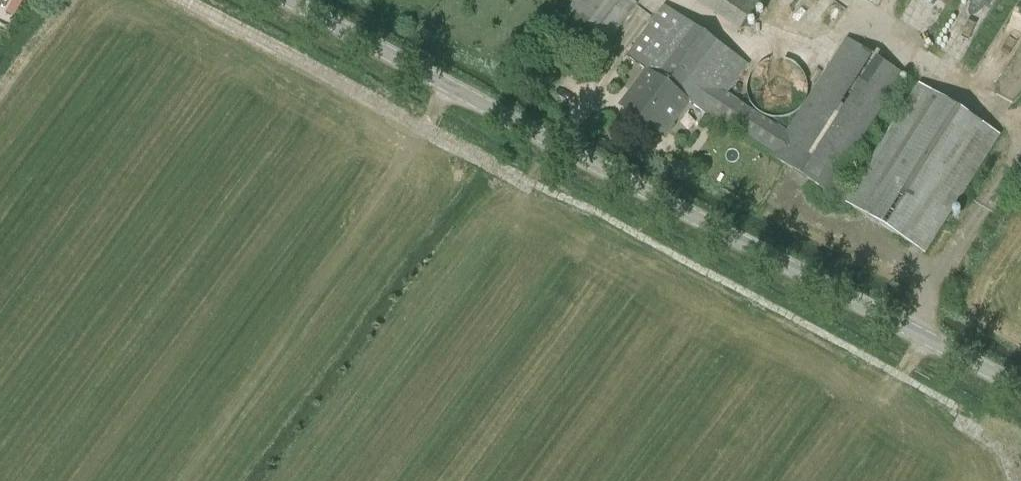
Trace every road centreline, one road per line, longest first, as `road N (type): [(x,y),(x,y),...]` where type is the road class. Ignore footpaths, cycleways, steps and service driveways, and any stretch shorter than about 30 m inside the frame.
road 1 (track): [(1012,480),(1000,446),(955,407),(187,0)]
road 2 (tertiary): [(1020,389),(288,0)]

